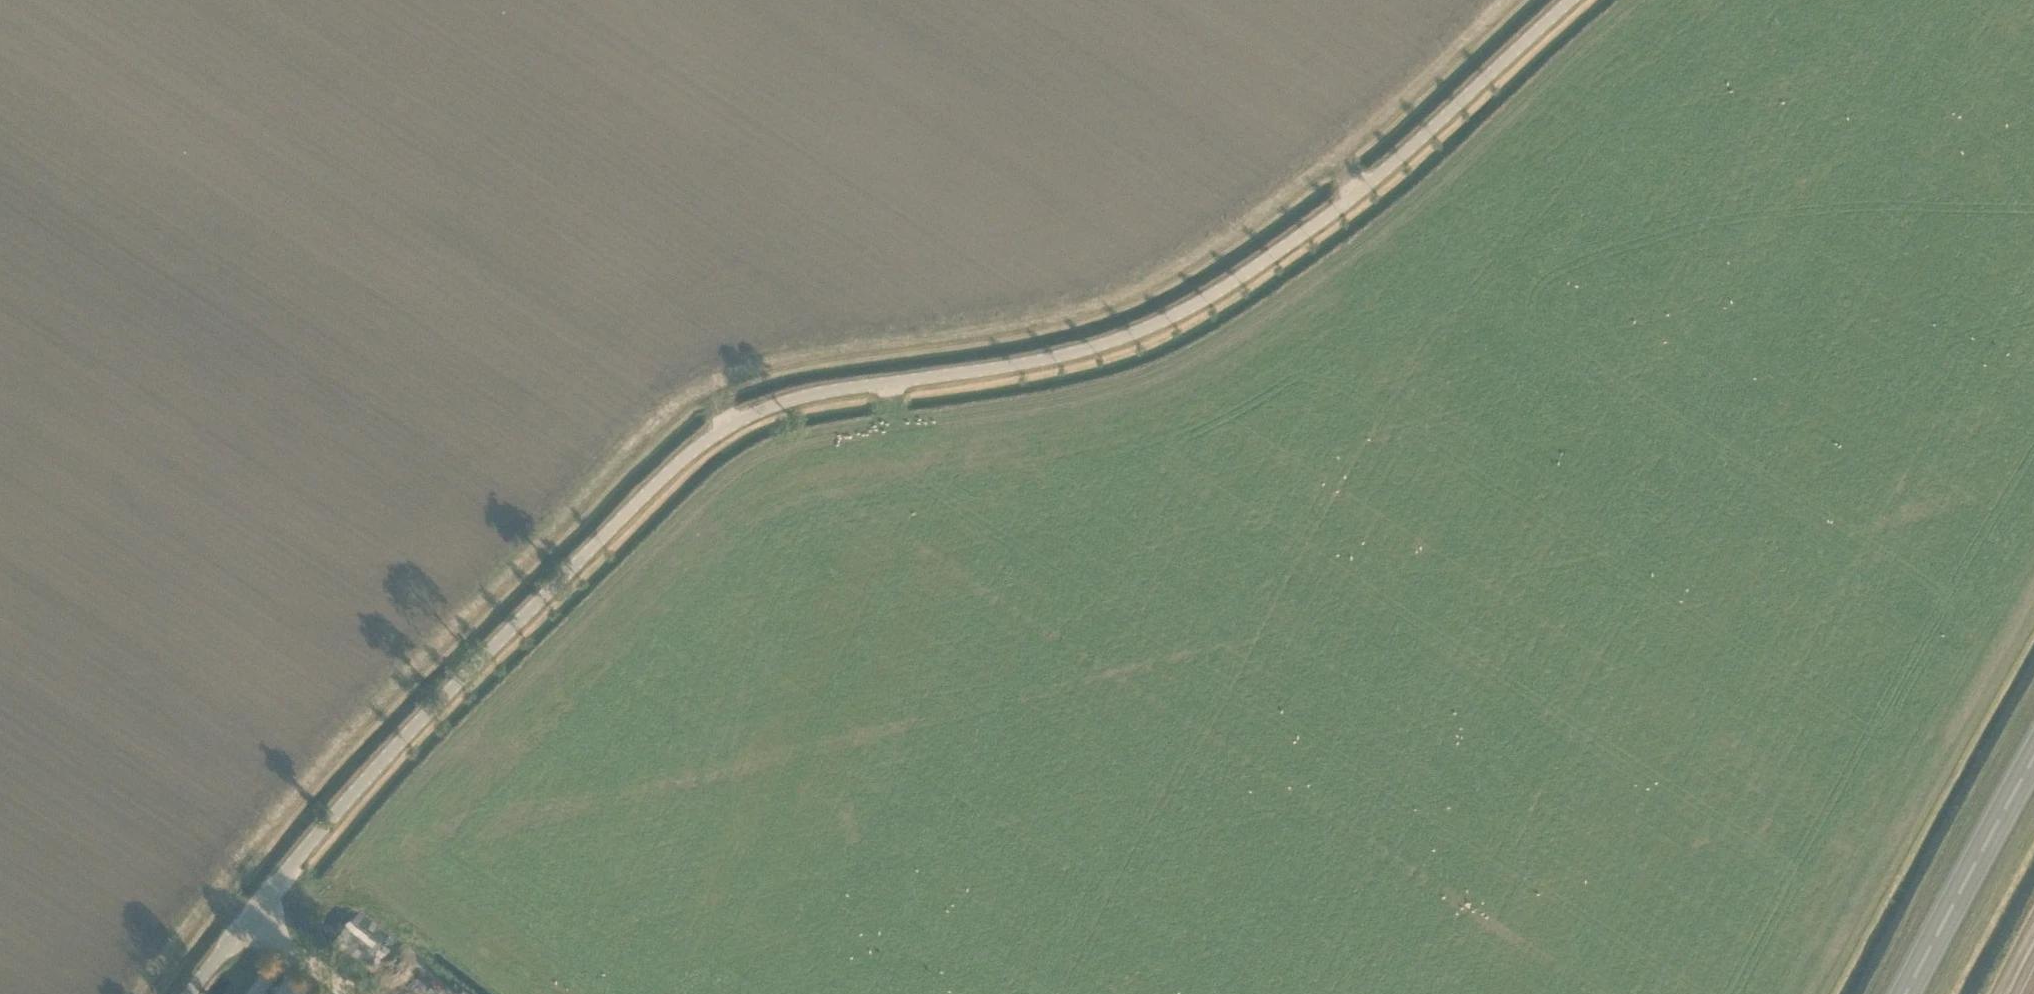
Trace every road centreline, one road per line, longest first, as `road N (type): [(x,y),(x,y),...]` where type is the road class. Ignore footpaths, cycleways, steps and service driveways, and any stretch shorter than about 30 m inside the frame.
road 1 (unclassified): [(199,993),(408,734),(696,444),(757,407),(826,388),(1054,358),(1142,334),(1274,260),(1400,160),(1568,0)]
road 2 (trunk): [(1899,993),(2033,750)]

